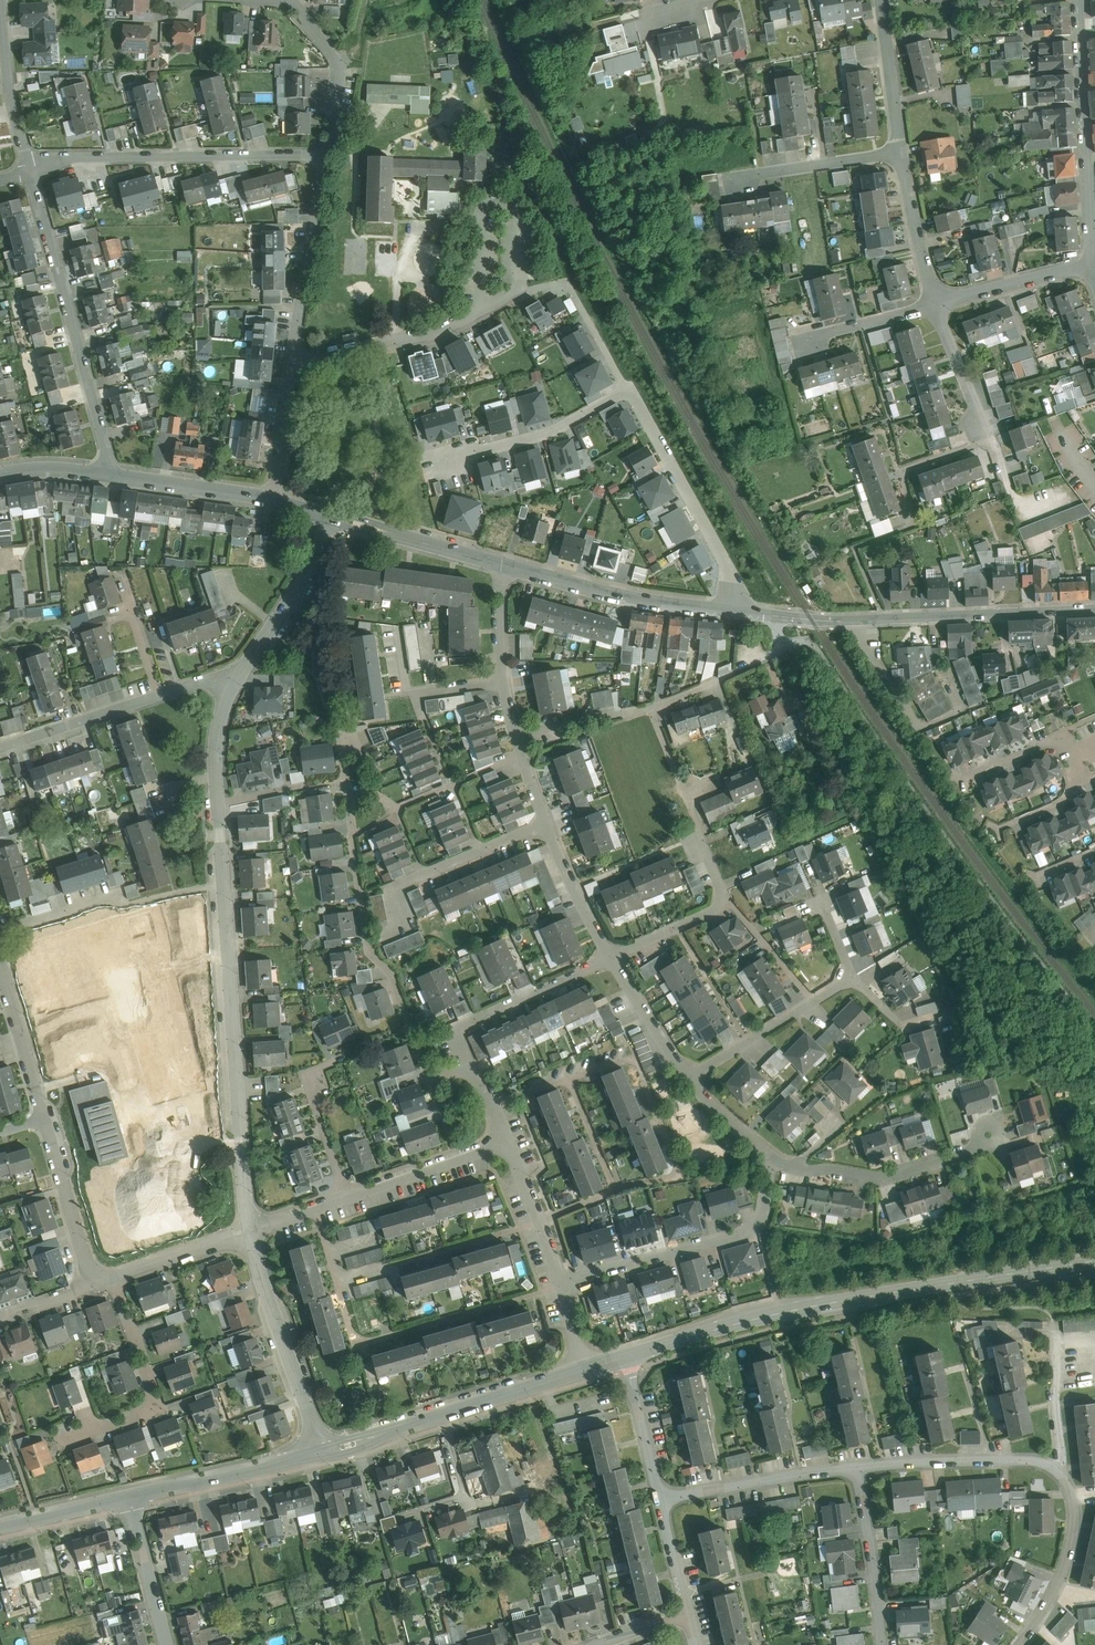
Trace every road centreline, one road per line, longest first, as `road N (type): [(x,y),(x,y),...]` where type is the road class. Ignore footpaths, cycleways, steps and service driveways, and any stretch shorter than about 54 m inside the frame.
road 1 (residential): [(249,1231),(216,756),(239,670)]
road 2 (tertiary): [(625,1356),(782,1315),(1094,1262)]
road 3 (residential): [(473,1065),(428,1075),(395,979),(369,950),(348,740)]
road 4 (residential): [(857,1468),(1006,1460),(1064,1473),(1078,1525),(1071,1555),(1022,1644)]
road 5 (track): [(863,323),(891,420),(798,448),(750,286)]
road 6 (residential): [(780,618),(1094,608)]
road 7 (residential): [(112,471),(32,175)]
road 8 (residential): [(295,357),(427,333),(520,291),(565,282),(577,297)]
road 9 (residential): [(28,160),(318,158)]
road 10 (residential): [(777,1156),(766,1219),(755,1229),(562,1285)]
road 11 (residential): [(780,655),(653,707),(518,738)]
road 12 (tertiary): [(326,1450),(582,1369)]
road 13 (residential): [(1078,0),(1092,254)]
road 14 (residential): [(0,748),(239,670)]
road 15 (residential): [(728,610),(731,569),(637,396),(627,390)]
road 16 (track): [(739,179),(720,161),(697,162),(685,174),(686,199),(703,298),(750,286)]
road 17 (residential): [(938,303),(991,438),(903,470)]
road 18 (residential): [(115,1276),(159,1406),(66,1438)]
road 19 (residential): [(501,559),(728,610)]
road 20 (residential): [(326,1450),(249,1231)]
road 21 (residential): [(777,1156),(836,1174),(893,1177),(943,1162),(992,1133)]
road 22 (residential): [(627,390),(549,433),(429,464)]
road 23 (residential): [(612,955),(457,1029),(473,1065)]
road 24 (residential): [(547,821),(390,889),(404,921)]
road 25 (residential): [(295,357),(325,179),(318,158)]
road 26 (tertiary): [(130,1494),(326,1450)]
road 27 (residential): [(662,1500),(857,1468)]
road 28 (residential): [(703,840),(729,900),(612,955)]
road 29 (residential): [(690,1075),(856,975)]
road 30 (residential): [(239,670),(294,596),(332,515)]
road 31 (residential): [(318,158),(333,140),(340,68),(289,0)]
road 32 (residential): [(857,1468),(882,1644)]
road 33 (residential): [(46,1116),(95,1284)]
road 34 (residential): [(332,515),(501,559)]
road 35 (residential): [(505,1143),(343,1199)]
road 36 (residential): [(903,153),(739,179)]
road 37 (residential): [(112,471),(275,499)]
road 38 (residential): [(28,160),(11,99),(1,0)]
road 39 (residential): [(1093,266),(938,303)]
road 40 (residential): [(1,964),(46,1116)]
road 41 (residential): [(172,1644),(130,1494)]
road 42 (residential): [(885,0),(903,153)]
road 43 (residential): [(903,153),(938,303)]
road 44 (residential): [(562,1285),(505,1143)]
road 45 (residential): [(505,680),(417,692),(410,687),(401,634)]
road 46 (residential): [(547,821),(612,955)]
road 47 (residential): [(625,1356),(662,1500)]
road 48 (residential): [(275,499),(295,357)]
road 49 (residential): [(612,955),(690,1075)]
road 50 (residential): [(249,1231),(115,1276)]
road 51 (tertiary): [(0,1526),(130,1494)]
road 52 (residential): [(938,303),(810,338)]
road 53 (residential): [(963,1007),(902,1024),(856,975)]
road 54 (residential): [(343,1199),(304,1075)]
road 55 (residential): [(501,559),(505,680)]

